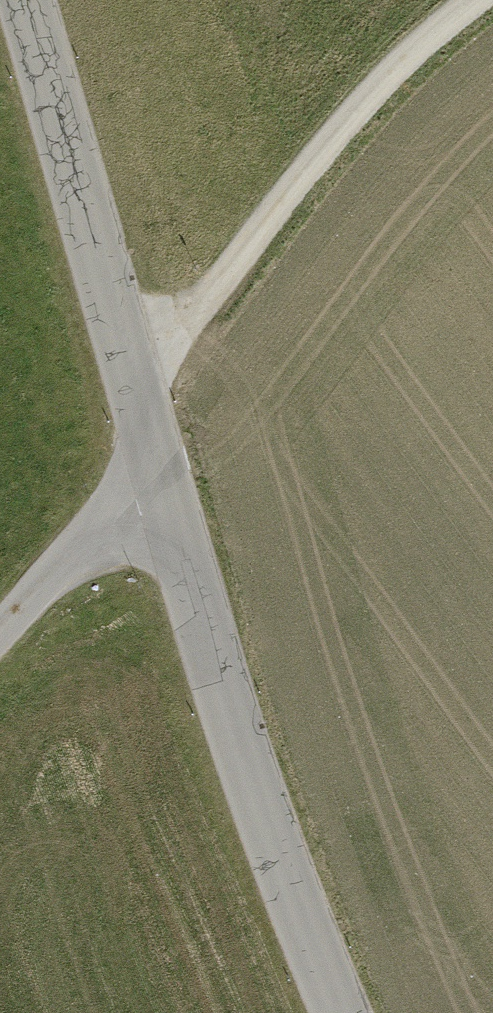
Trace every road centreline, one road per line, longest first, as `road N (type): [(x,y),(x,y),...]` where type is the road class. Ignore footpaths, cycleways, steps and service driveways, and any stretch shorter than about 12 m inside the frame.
road 1 (tertiary): [(337,1012),(213,660),(24,0)]
road 2 (track): [(131,375),(373,92),(472,0)]
road 3 (track): [(0,628),(153,452)]

